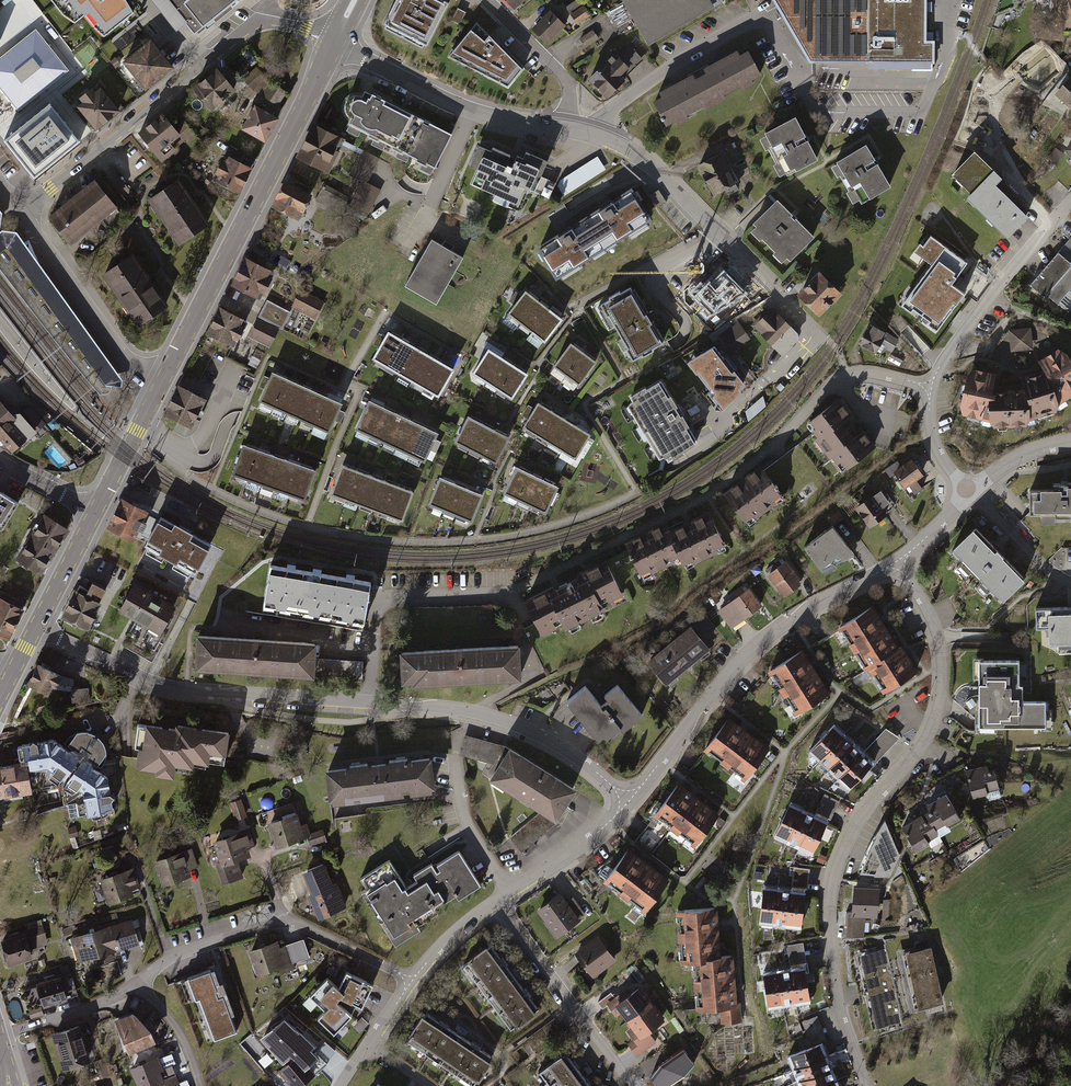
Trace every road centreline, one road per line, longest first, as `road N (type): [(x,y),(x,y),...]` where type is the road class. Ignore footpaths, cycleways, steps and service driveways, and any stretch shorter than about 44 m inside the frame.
road 1 (residential): [(630,800),(555,743),(486,714),(174,688),(36,627)]
road 2 (residential): [(335,42),(472,112),(589,133),(631,151),(812,329)]
road 3 (residential): [(897,561),(934,622),(943,678),(930,732),(861,819),(831,896),(836,990),(868,1085)]
road 4 (residential): [(412,979),(282,922),(179,954),(106,1000),(0,1036)]
road 5 (tertiary): [(158,390),(335,42)]
road 6 (residential): [(335,42),(281,24),(248,29),(21,212)]
road 7 (residential): [(897,561),(753,648),(630,800)]
road 8 (residential): [(1070,203),(1005,278),(933,382),(935,442),(972,493)]
road 9 (residential): [(496,901),(631,1085)]
road 10 (residential): [(21,212),(121,356),(158,390)]
road 11 (residential): [(630,800),(580,847),(496,901)]
road 12 (residential): [(141,422),(183,452),(198,447),(233,371)]
road 13 (tertiary): [(36,627),(95,513)]

